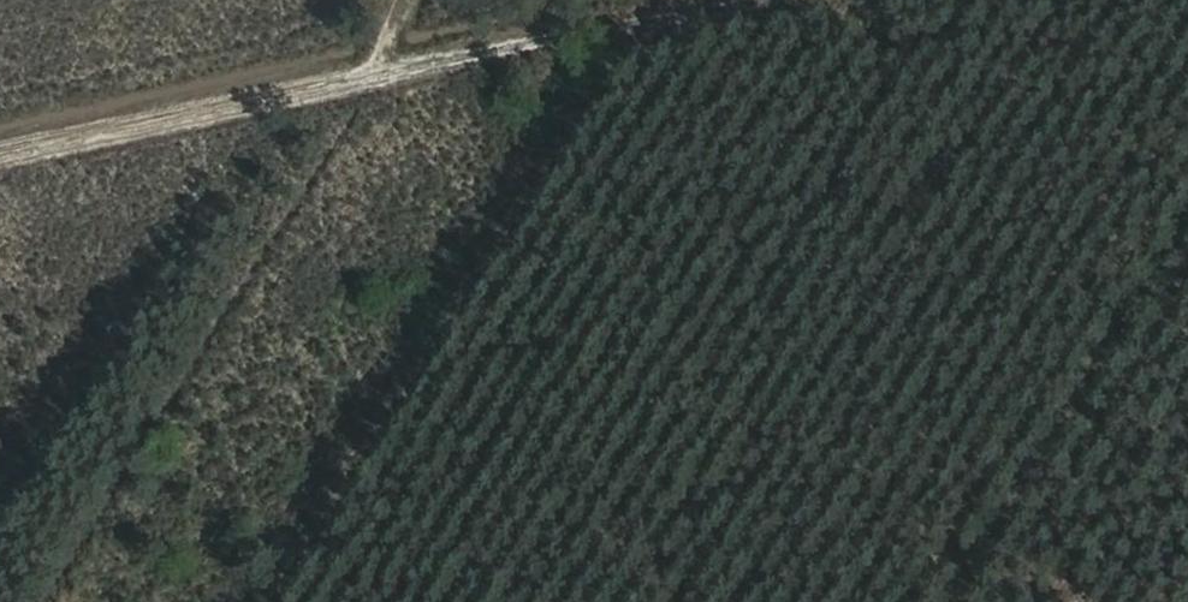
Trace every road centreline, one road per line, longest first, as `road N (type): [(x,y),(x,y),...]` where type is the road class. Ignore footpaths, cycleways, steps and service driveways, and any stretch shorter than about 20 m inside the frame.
road 1 (track): [(724,0),(0,150)]

